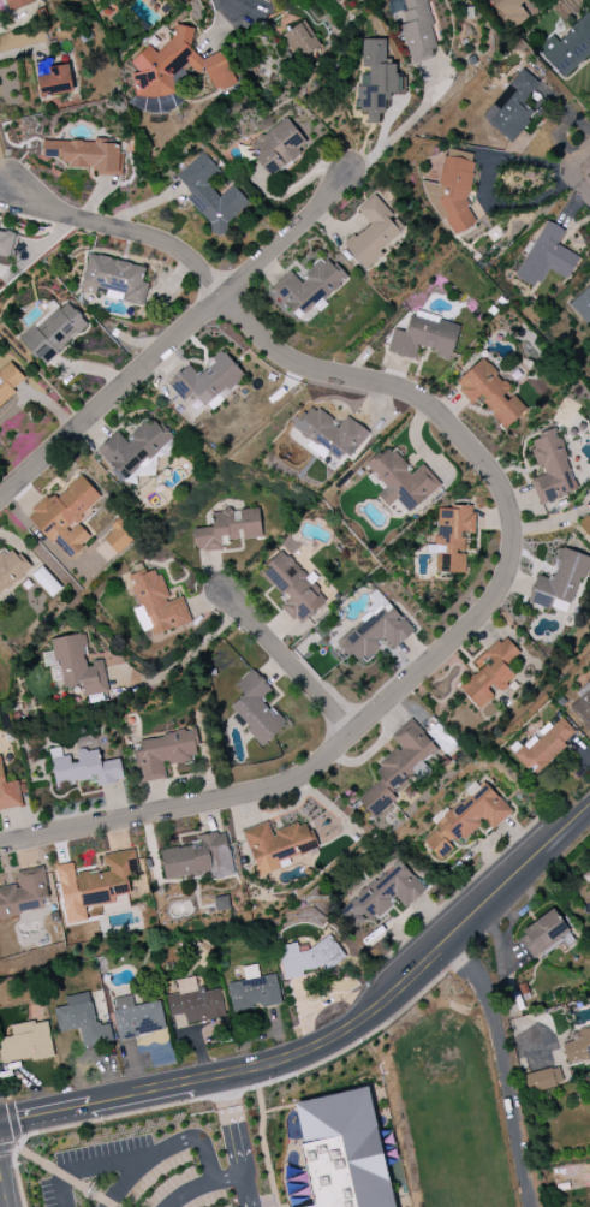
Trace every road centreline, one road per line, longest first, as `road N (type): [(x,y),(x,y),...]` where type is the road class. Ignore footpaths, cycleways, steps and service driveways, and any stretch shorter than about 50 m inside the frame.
road 1 (residential): [(0,851),(272,796),(310,775),(481,612),(502,577),(507,537)]
road 2 (residential): [(0,500),(348,177)]
road 3 (tertiary): [(273,1064),(362,1022),(589,805)]
road 4 (residential): [(507,537),(495,475),(430,405),(401,387),(304,368),(272,345),(228,293)]
road 5 (residential): [(211,305),(203,273),(174,246),(52,214),(12,191)]
road 6 (residential): [(356,735),(224,591)]

